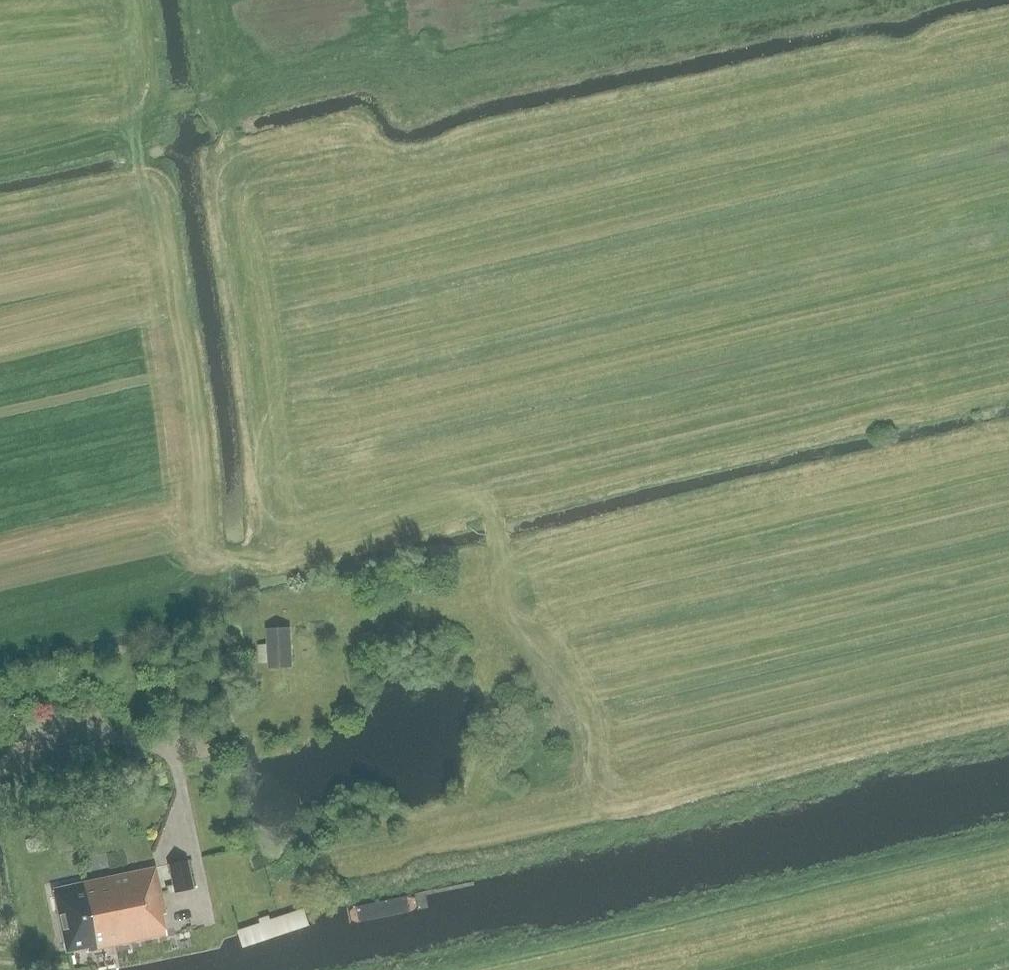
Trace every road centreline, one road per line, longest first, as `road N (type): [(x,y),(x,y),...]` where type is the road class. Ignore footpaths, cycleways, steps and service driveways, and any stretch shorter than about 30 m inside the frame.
road 1 (unclassified): [(0,775),(105,742),(146,741)]

